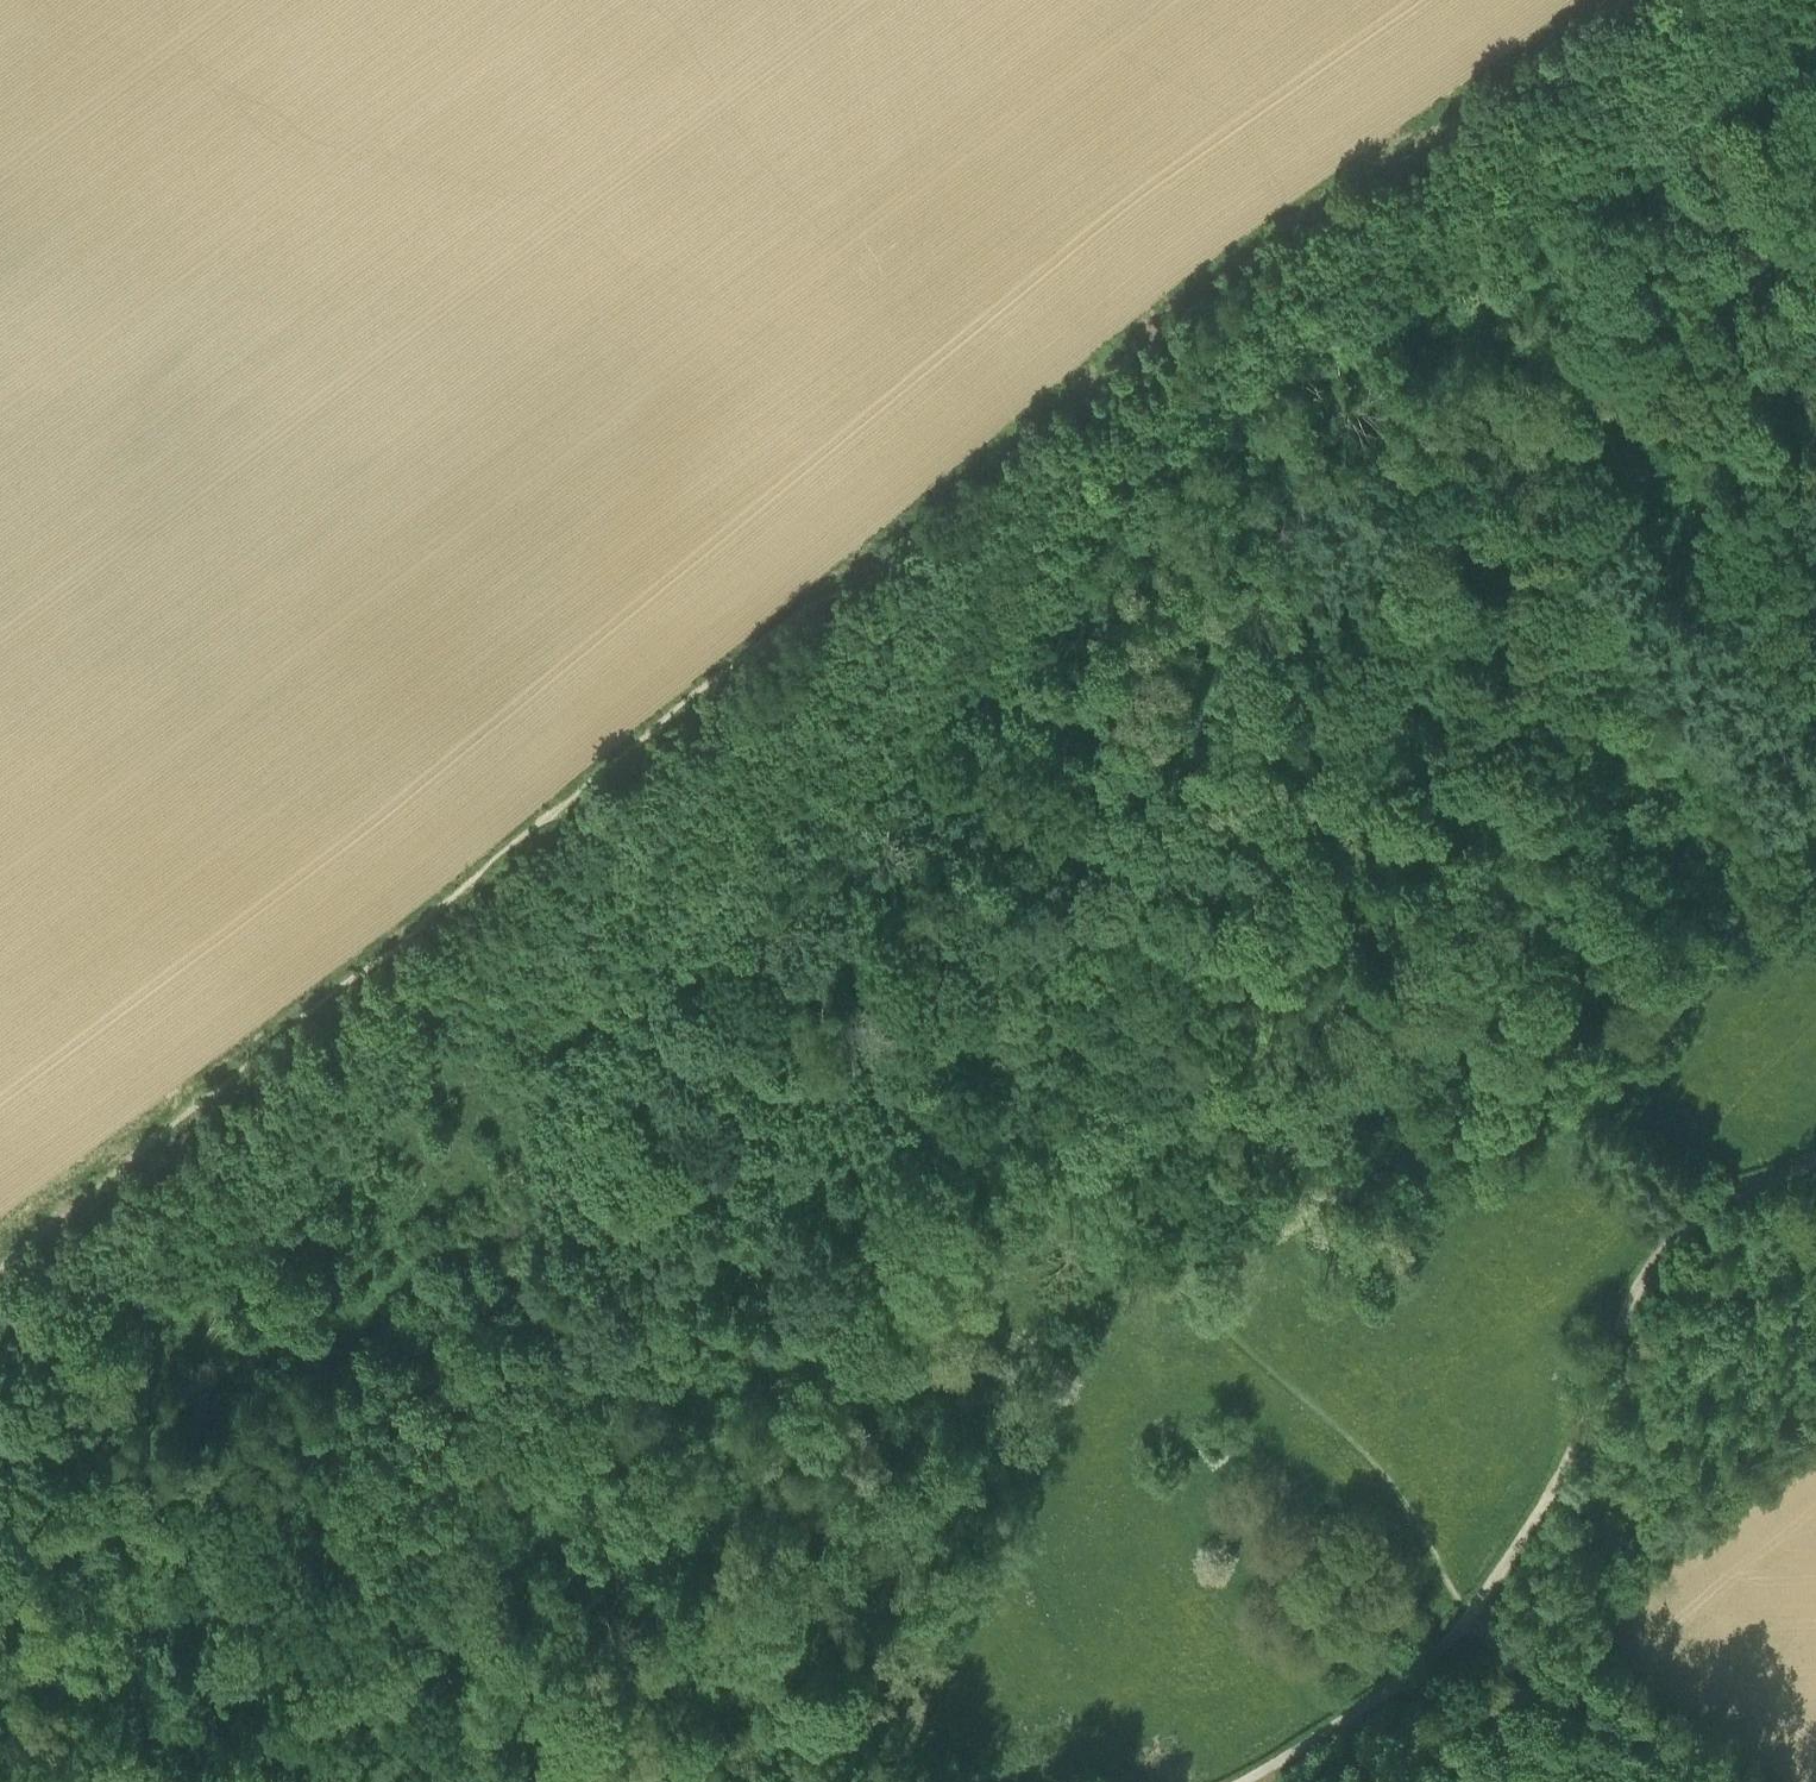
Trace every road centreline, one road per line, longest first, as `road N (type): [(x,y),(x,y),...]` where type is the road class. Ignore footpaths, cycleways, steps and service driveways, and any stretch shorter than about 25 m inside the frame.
road 1 (track): [(1470,1613),(1556,1488),(1623,1311),(1656,1258),(1728,1202),(1815,1163)]
road 2 (track): [(1244,1781),(1371,1701),(1470,1613)]

